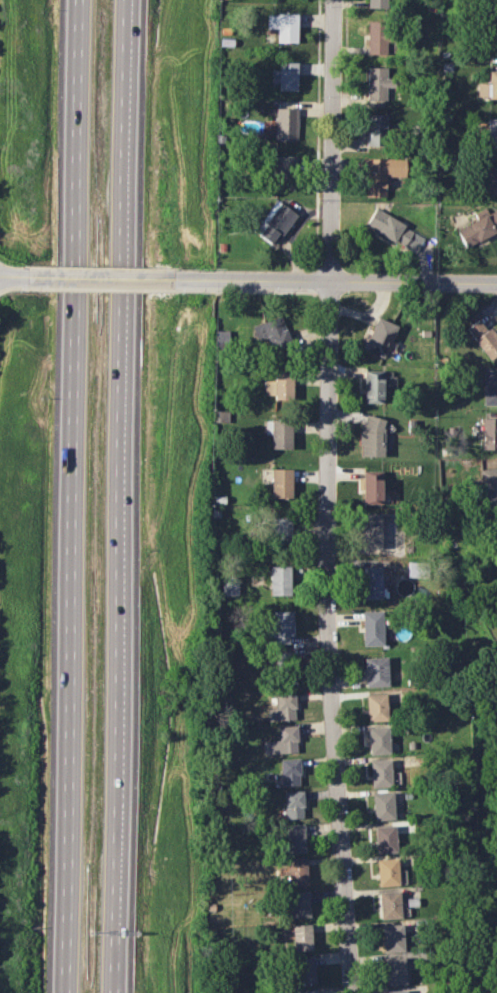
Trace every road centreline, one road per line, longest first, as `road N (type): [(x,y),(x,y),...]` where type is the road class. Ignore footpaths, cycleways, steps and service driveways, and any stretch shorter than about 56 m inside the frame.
road 1 (residential): [(349,992),(323,591),(331,0)]
road 2 (motorway): [(81,0),(66,992)]
road 3 (motorway): [(115,992),(125,0)]
road 4 (residential): [(176,279),(496,287)]
road 5 (residential): [(22,276),(176,279)]

